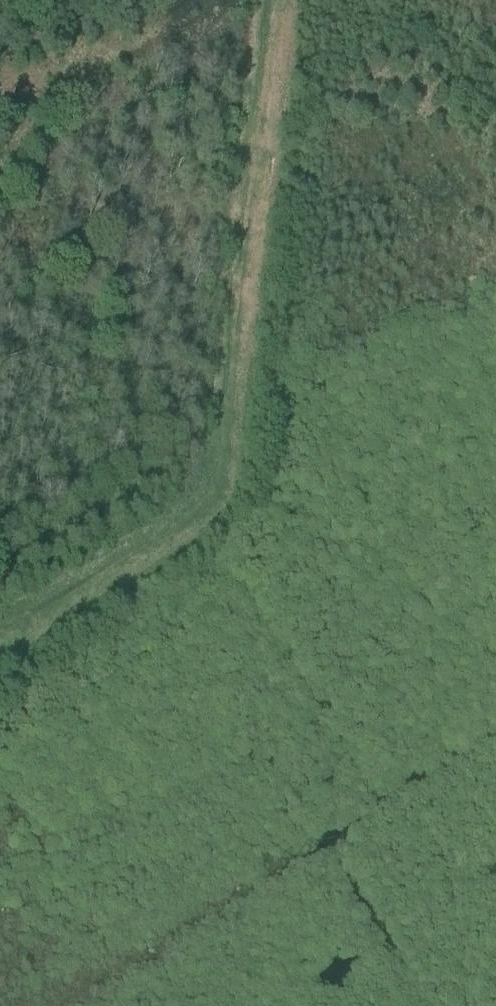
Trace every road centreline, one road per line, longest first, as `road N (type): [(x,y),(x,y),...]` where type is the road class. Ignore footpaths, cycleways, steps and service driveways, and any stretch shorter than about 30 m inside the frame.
road 1 (track): [(0,640),(180,522),(214,483),(273,0)]

